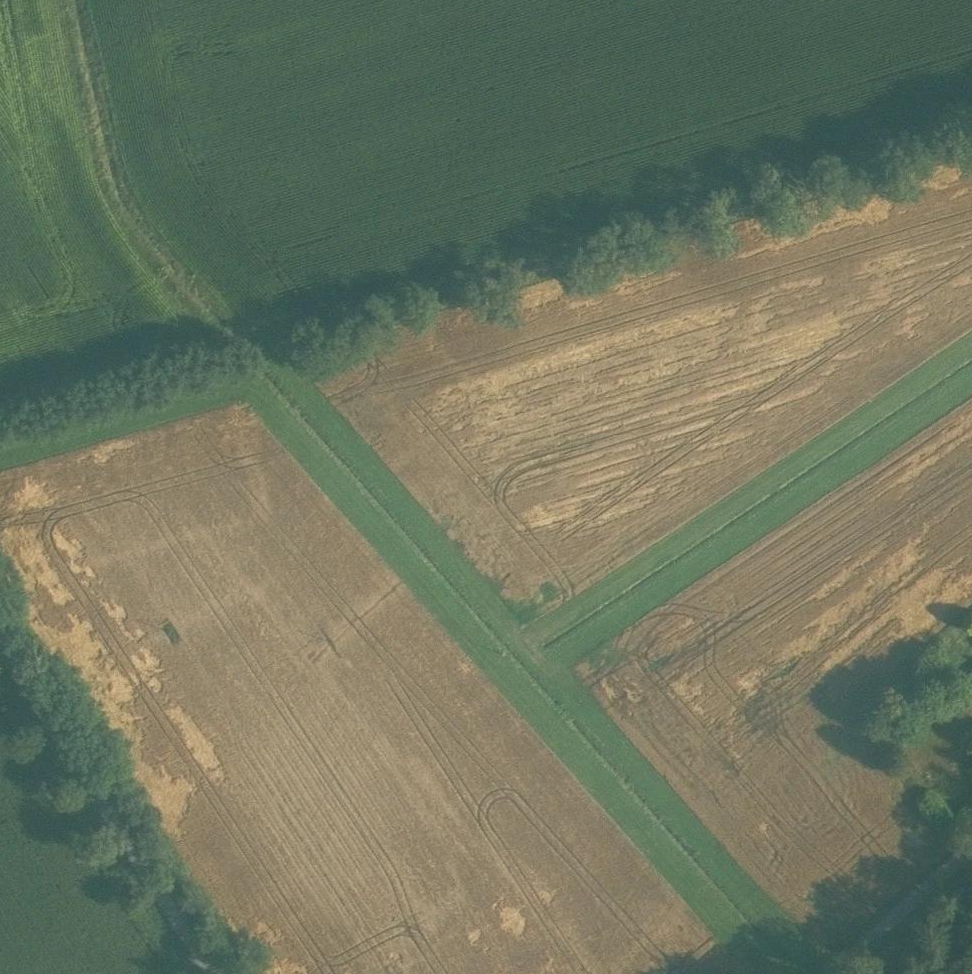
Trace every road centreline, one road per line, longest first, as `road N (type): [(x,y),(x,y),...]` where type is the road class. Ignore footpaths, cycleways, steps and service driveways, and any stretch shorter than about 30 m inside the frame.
road 1 (unclassified): [(0,649),(211,973)]
road 2 (track): [(247,328),(0,402)]
road 3 (unclassified): [(819,973),(958,847)]

